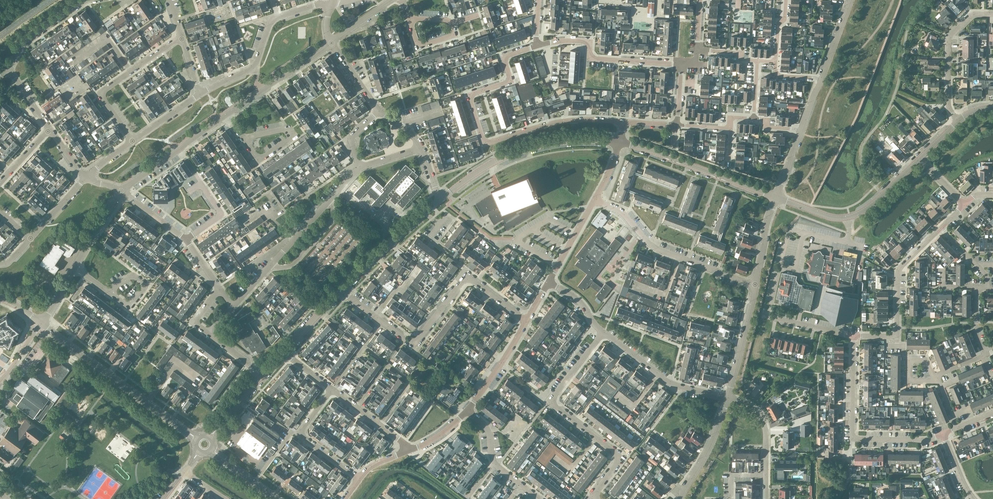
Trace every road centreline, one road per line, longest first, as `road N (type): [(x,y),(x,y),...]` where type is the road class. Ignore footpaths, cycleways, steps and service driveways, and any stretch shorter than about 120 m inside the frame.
road 1 (residential): [(536,46),(504,56),(511,81),(469,95),(485,144),(556,122),(623,121)]
road 2 (residential): [(604,332),(552,402),(621,457),(592,497)]
road 3 (residential): [(527,320),(467,278),(413,345),(382,322)]
road 4 (residential): [(943,433),(852,439),(853,336)]
road 5 (tertiary): [(440,200),(521,151),(619,143)]
road 6 (residential): [(755,284),(659,250),(595,199)]
road 7 (residential): [(200,94),(254,66),(272,20),(331,5)]
road 8 (residential): [(853,336),(897,336),(899,270),(941,228)]
road 9 (tertiary): [(920,159),(850,217),(776,197)]
road 10 (tertiary): [(619,143),(776,197)]
road 11 (residential): [(682,65),(590,58),(590,42),(536,46)]
road 12 (residential): [(132,141),(101,94),(181,37)]
road 13 (residential): [(958,121),(948,102),(950,37),(971,15),(992,14)]
road 14 (residential): [(146,401),(41,323)]
road 15 (residential): [(716,395),(668,381),(604,332)]
road 16 (residential): [(121,191),(227,115)]
road 17 (residential): [(227,115),(331,43)]
road 18 (residential): [(358,478),(303,435),(332,389)]

